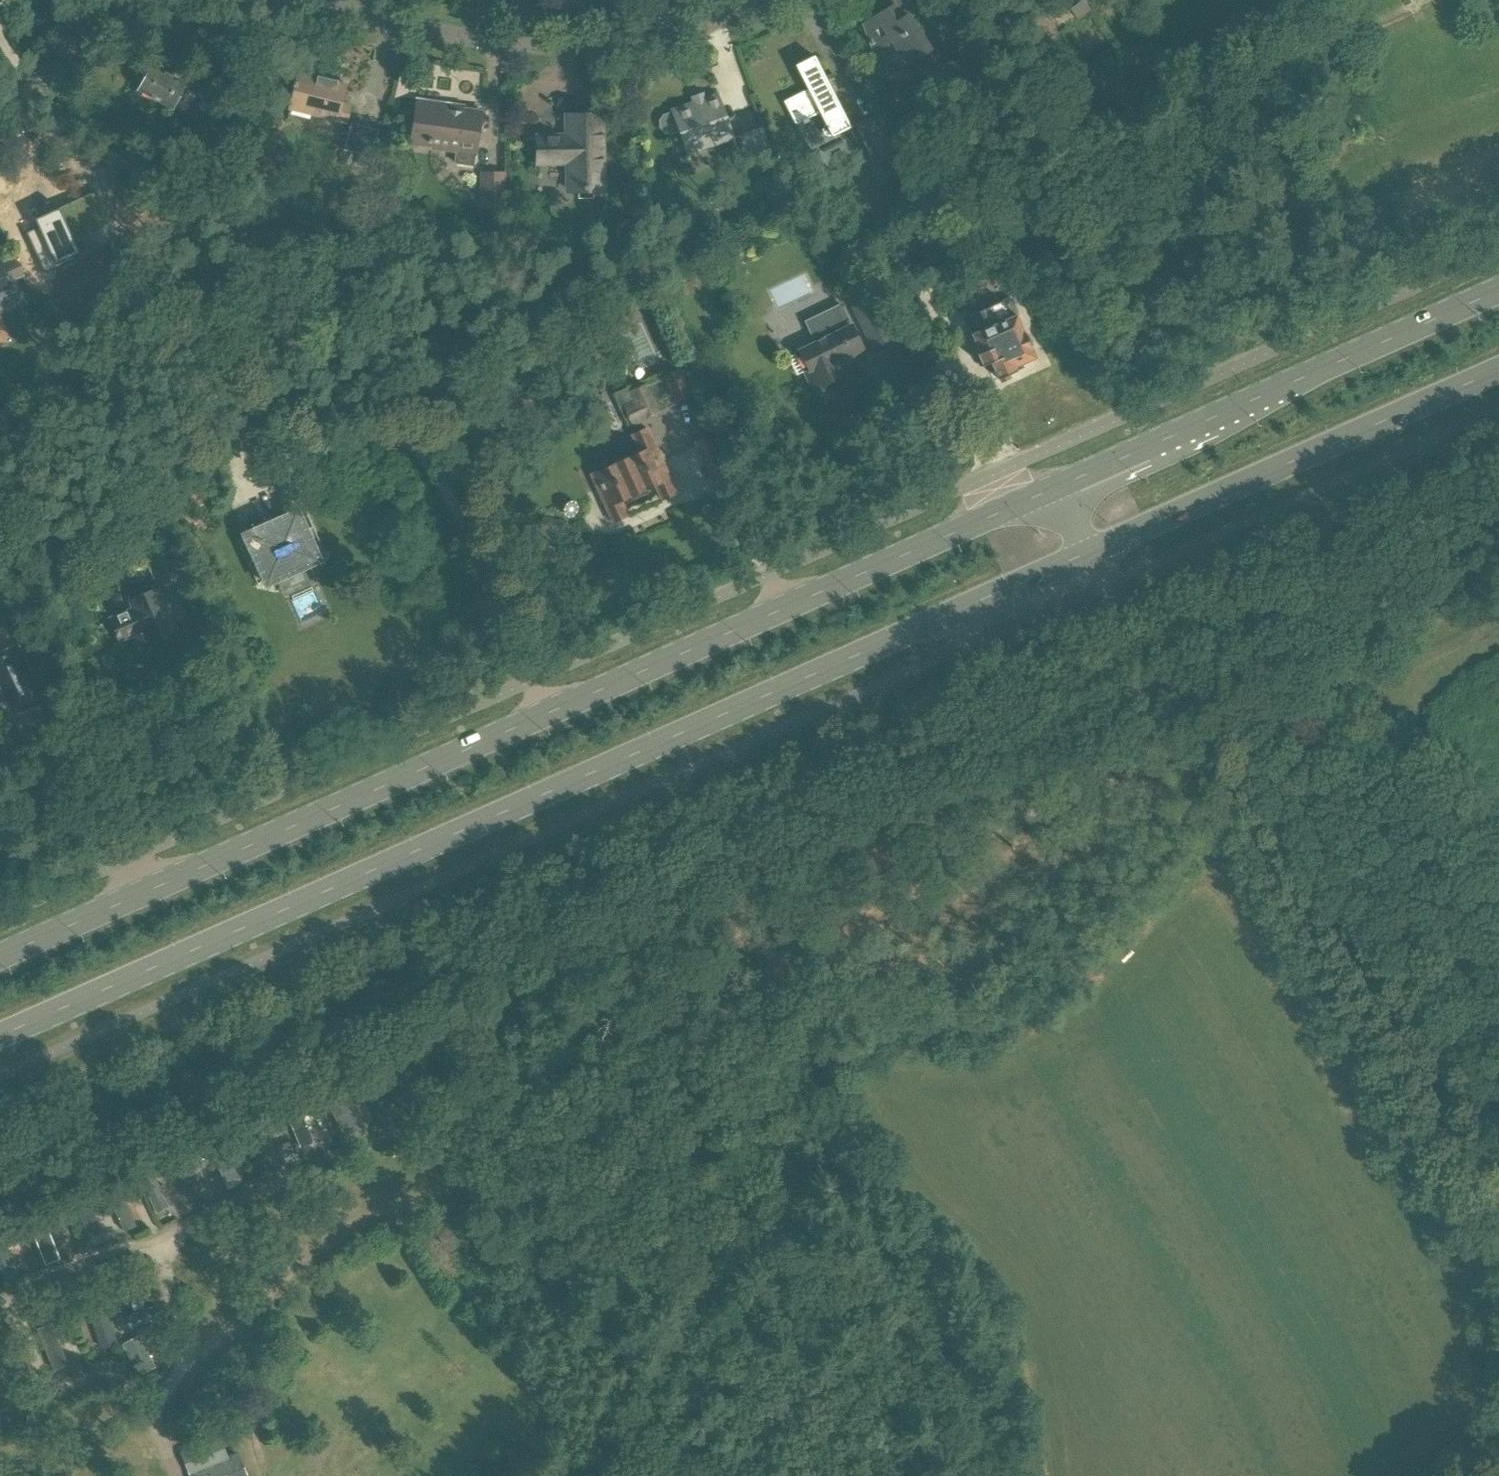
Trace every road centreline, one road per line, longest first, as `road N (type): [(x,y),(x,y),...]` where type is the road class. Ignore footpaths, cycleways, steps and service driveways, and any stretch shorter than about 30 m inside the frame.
road 1 (primary): [(1498,290),(0,956)]
road 2 (primary): [(0,1033),(1498,371)]
road 3 (unclassified): [(312,0),(393,22),(547,45),(679,31),(764,0)]
road 4 (unclassified): [(0,124),(44,84),(91,0)]

